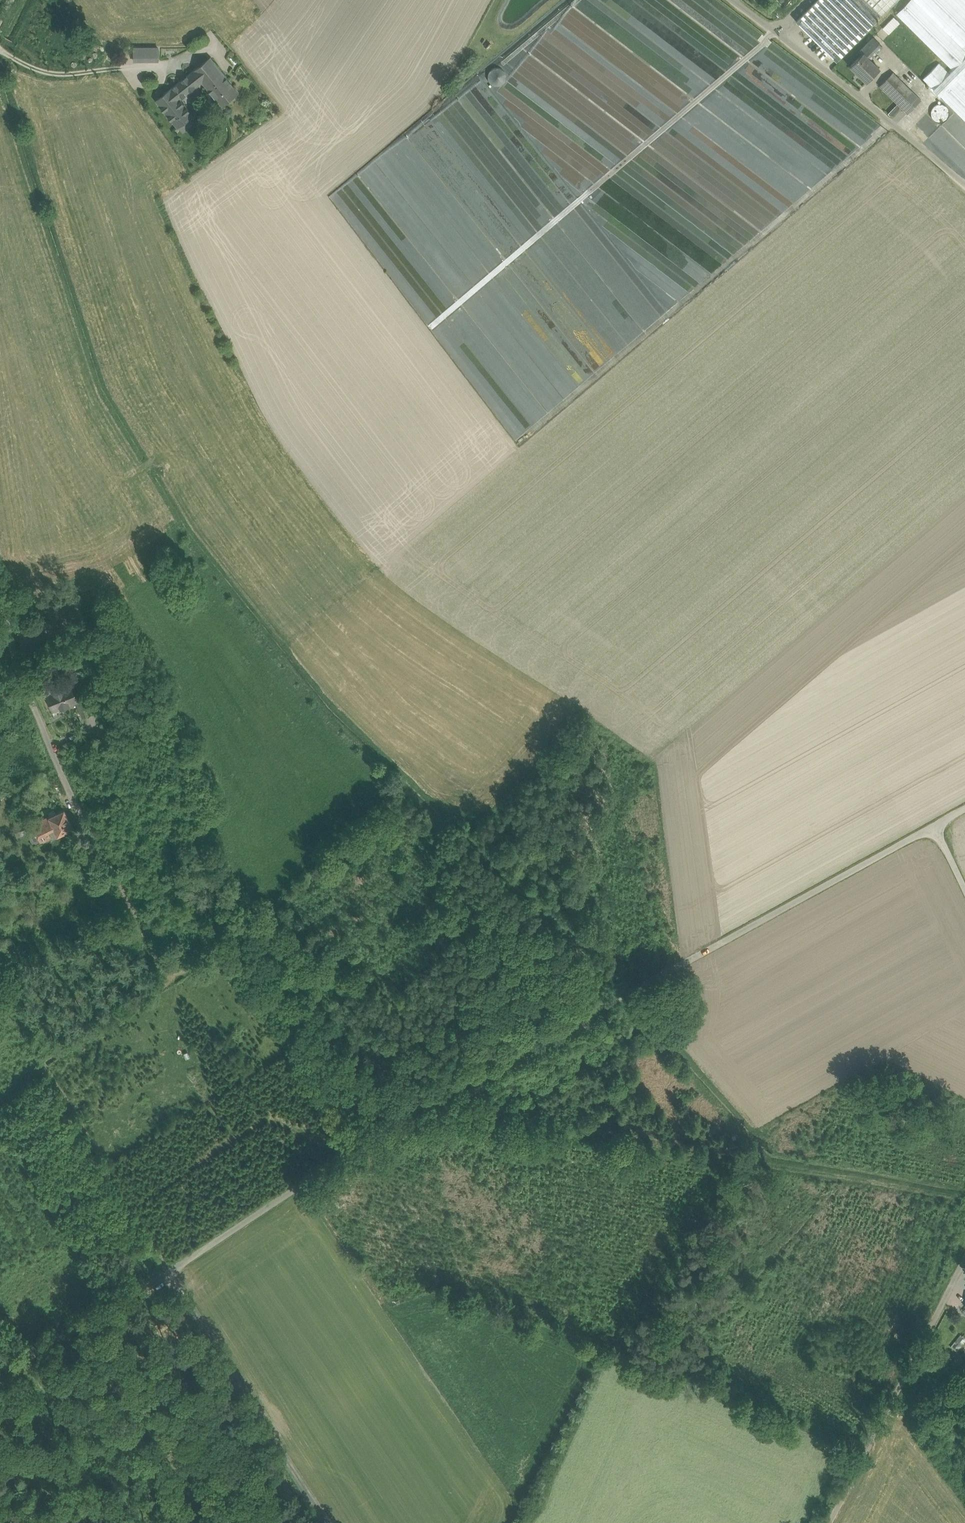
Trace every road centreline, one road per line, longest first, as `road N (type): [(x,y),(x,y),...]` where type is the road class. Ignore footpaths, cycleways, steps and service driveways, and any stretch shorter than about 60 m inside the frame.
road 1 (track): [(356,1148),(250,968),(219,958),(189,976),(95,833),(40,718),(0,515)]
road 2 (track): [(938,829),(356,1148)]
road 3 (track): [(356,1148),(178,1271),(0,1367)]
road 4 (track): [(178,1271),(330,1522)]
road 5 (unclassified): [(733,0),(964,179)]
road 6 (track): [(837,1522),(964,1270)]

